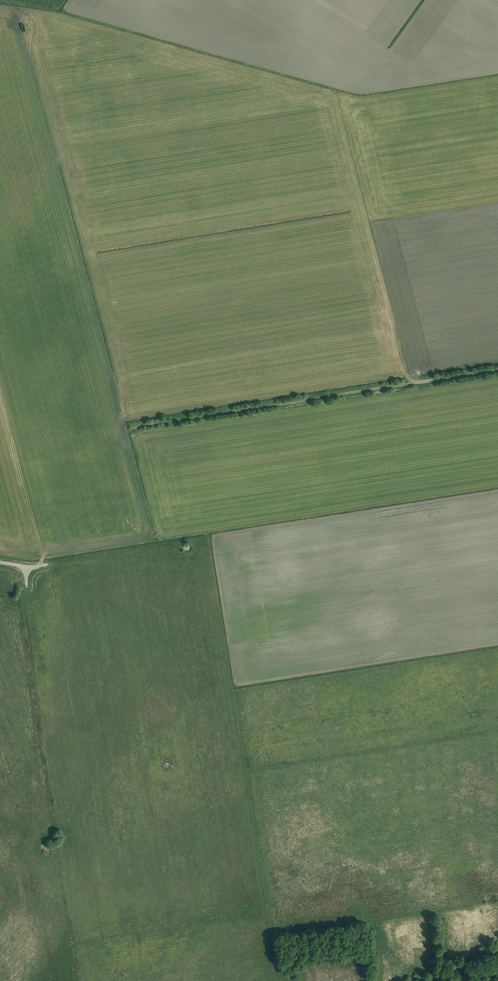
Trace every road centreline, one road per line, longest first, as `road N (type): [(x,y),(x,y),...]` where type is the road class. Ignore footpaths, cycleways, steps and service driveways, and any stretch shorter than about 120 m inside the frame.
road 1 (track): [(497,370),(127,429)]

